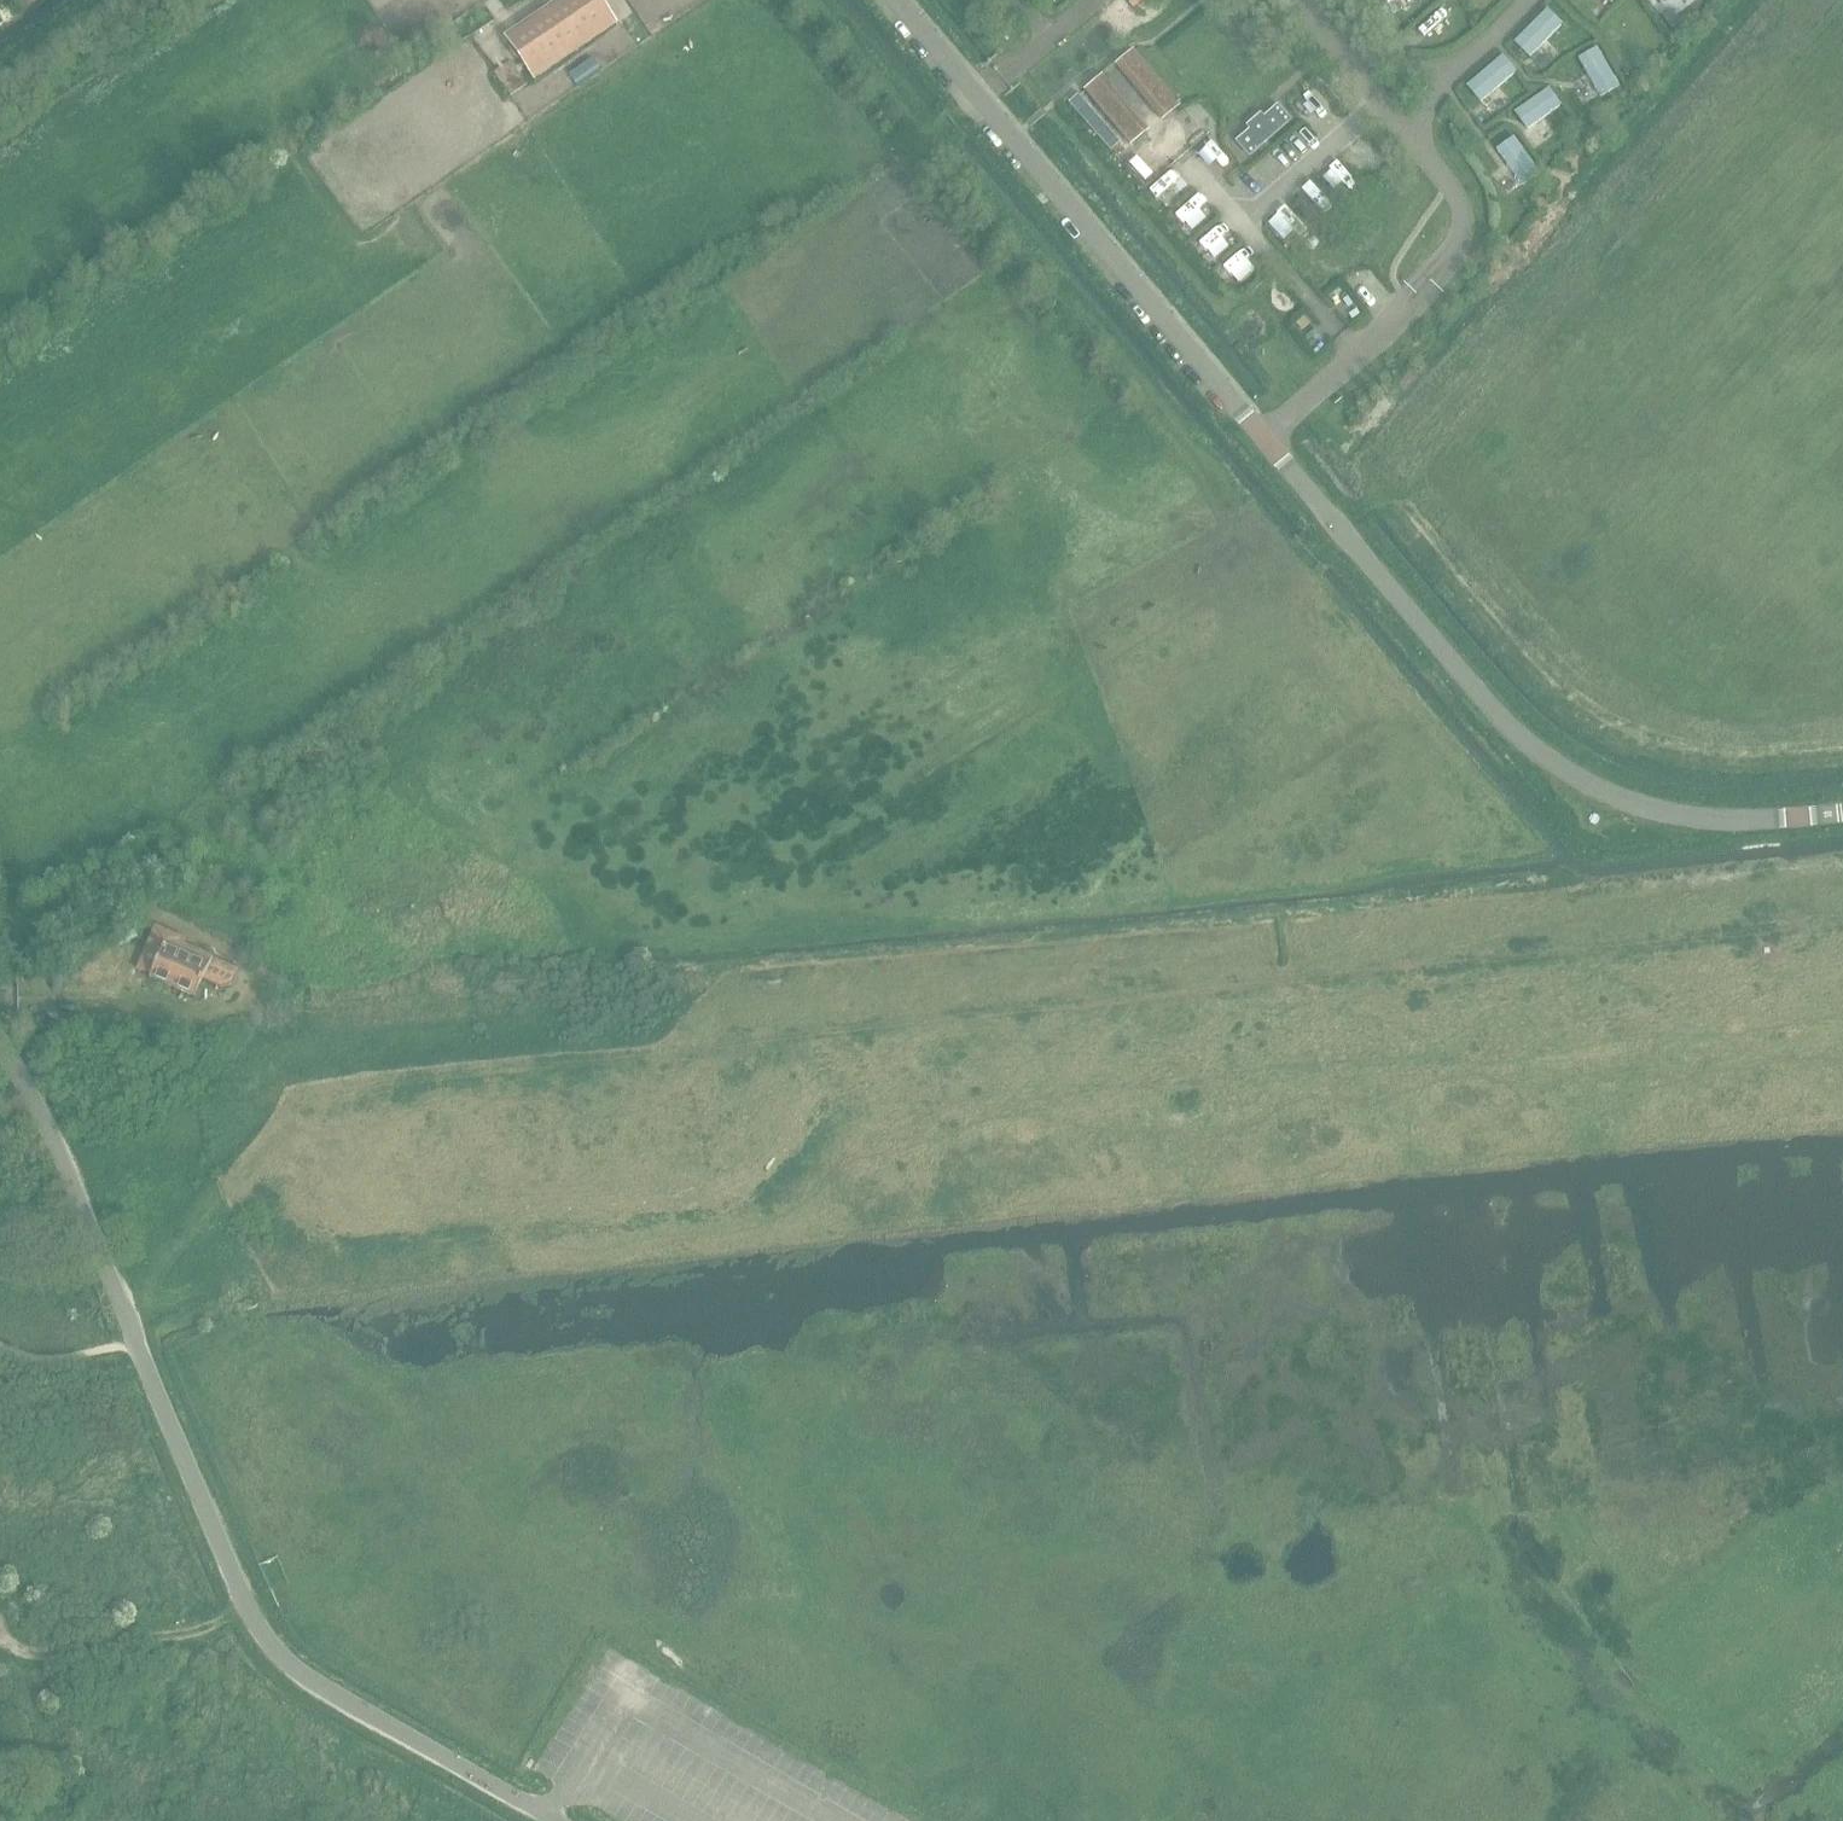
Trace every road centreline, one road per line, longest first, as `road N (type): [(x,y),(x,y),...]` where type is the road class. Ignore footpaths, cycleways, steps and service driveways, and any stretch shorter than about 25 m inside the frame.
road 1 (residential): [(1827,814),(1743,821),(1675,815),(1614,797),(1524,743),(896,0)]
road 2 (unclassified): [(555,1820),(316,1684),(275,1650),(249,1611),(42,1117),(0,1045)]

